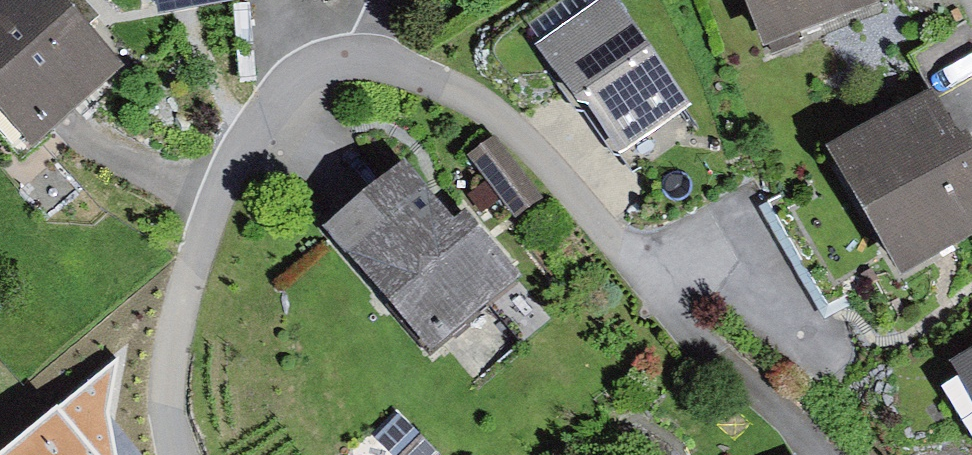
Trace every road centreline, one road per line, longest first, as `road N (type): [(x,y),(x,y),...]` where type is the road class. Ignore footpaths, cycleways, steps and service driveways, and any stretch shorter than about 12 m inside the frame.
road 1 (residential): [(176,454),(174,351),(219,192),(249,128),(288,79),(317,62),(362,57),(404,67),(491,106),(695,334)]

